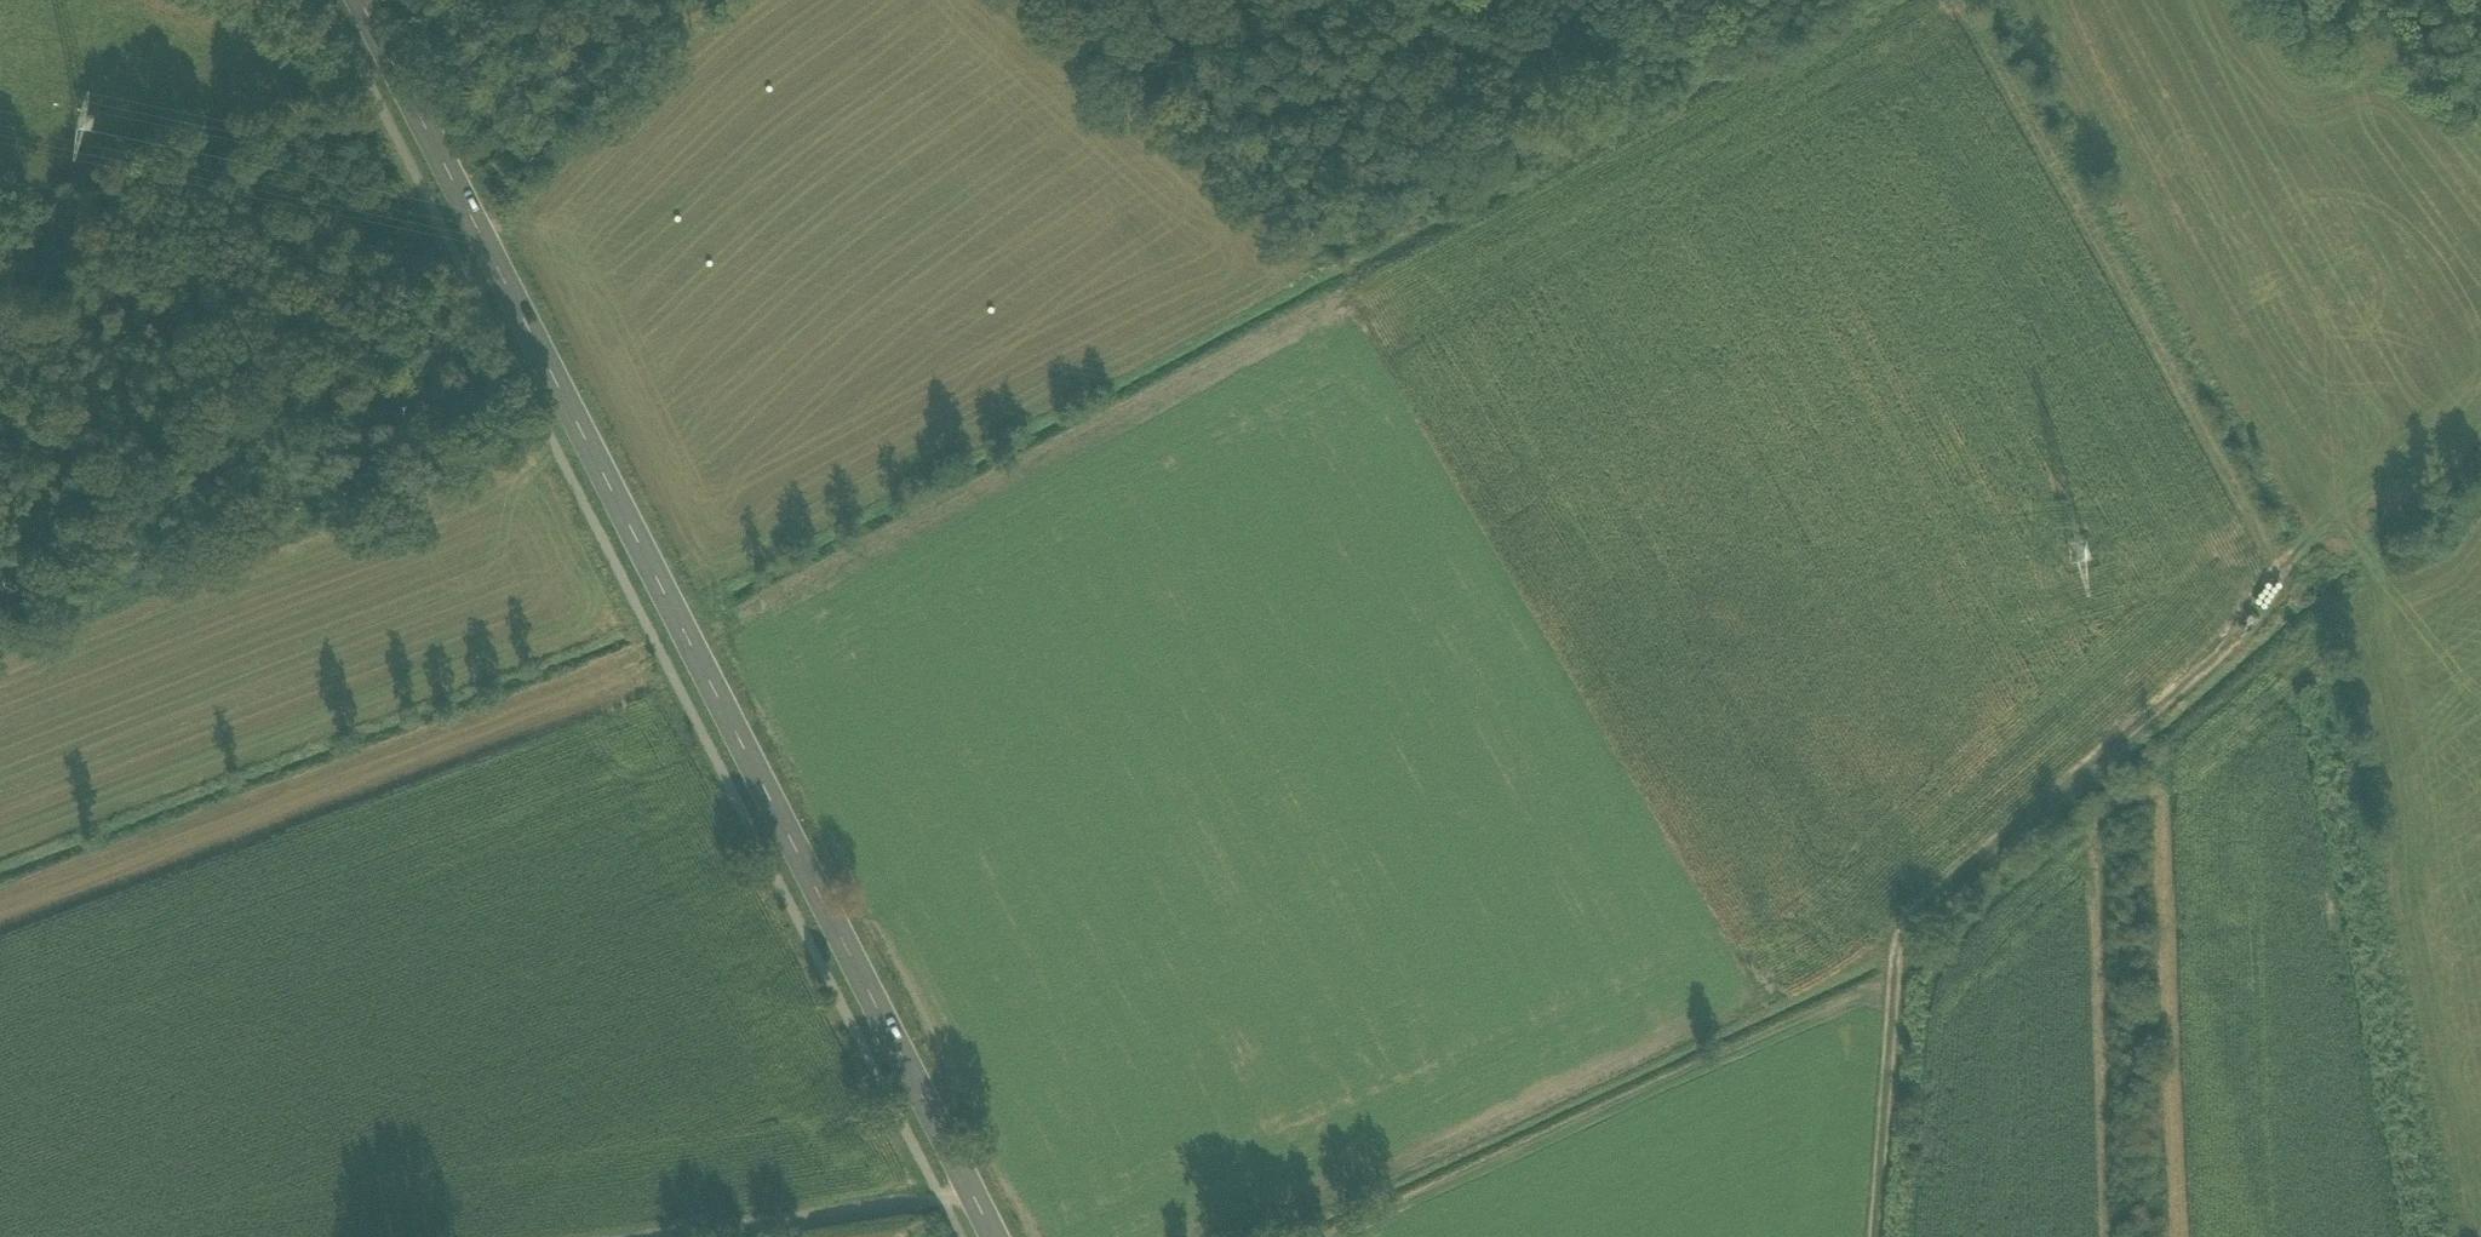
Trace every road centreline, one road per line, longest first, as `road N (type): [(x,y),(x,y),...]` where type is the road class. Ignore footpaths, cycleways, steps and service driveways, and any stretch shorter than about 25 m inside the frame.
road 1 (track): [(1965,0),(2295,593),(1896,932),(1873,1236)]
road 2 (tertiary): [(995,1236),(359,0)]
road 3 (track): [(671,1236),(971,1191)]

